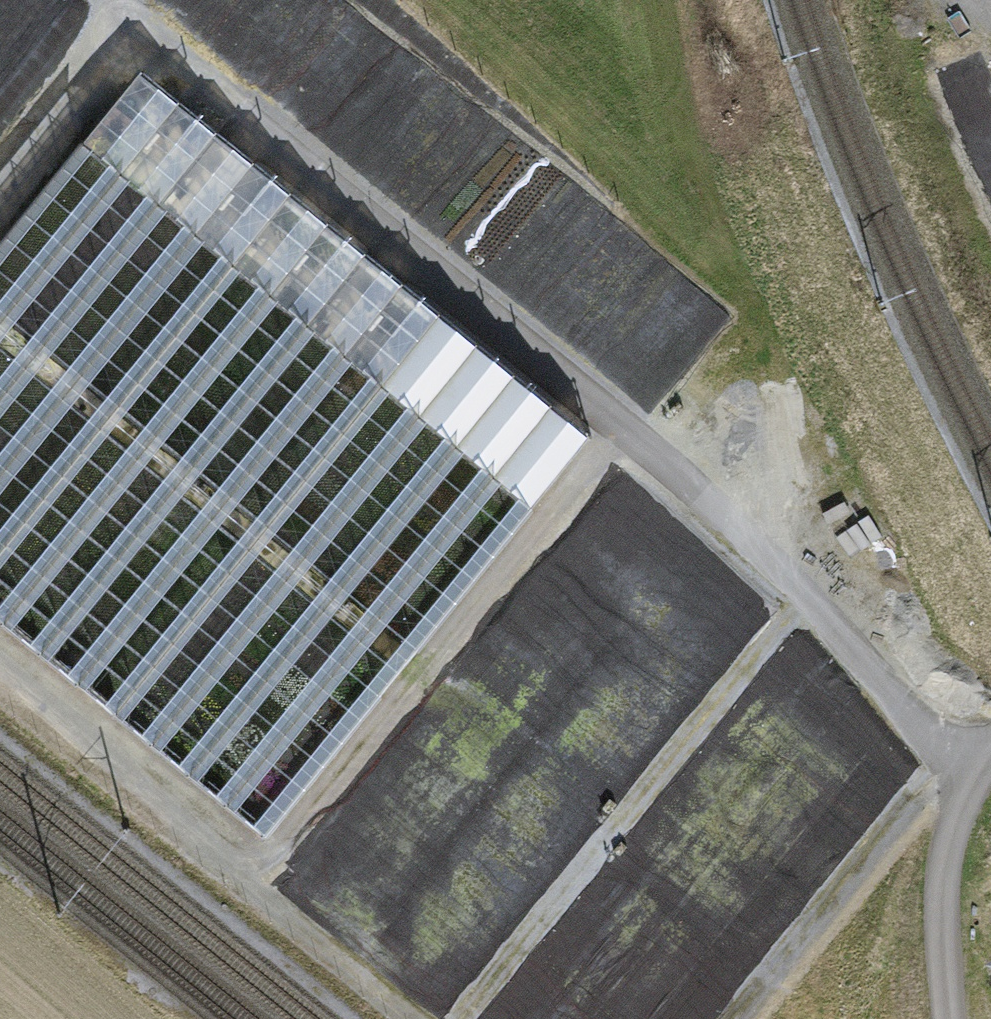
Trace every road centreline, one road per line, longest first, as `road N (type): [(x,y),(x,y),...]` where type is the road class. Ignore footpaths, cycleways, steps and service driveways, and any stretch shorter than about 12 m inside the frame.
road 1 (track): [(265,863),(617,430),(805,597),(971,786)]
road 2 (track): [(617,430),(101,0)]
road 3 (track): [(945,755),(736,1018)]
road 4 (track): [(0,657),(265,863)]
road 5 (track): [(990,755),(960,810),(943,877),(949,1018)]
road 6 (track): [(417,1018),(247,883),(265,863)]
road 7 (track): [(0,187),(130,25)]

